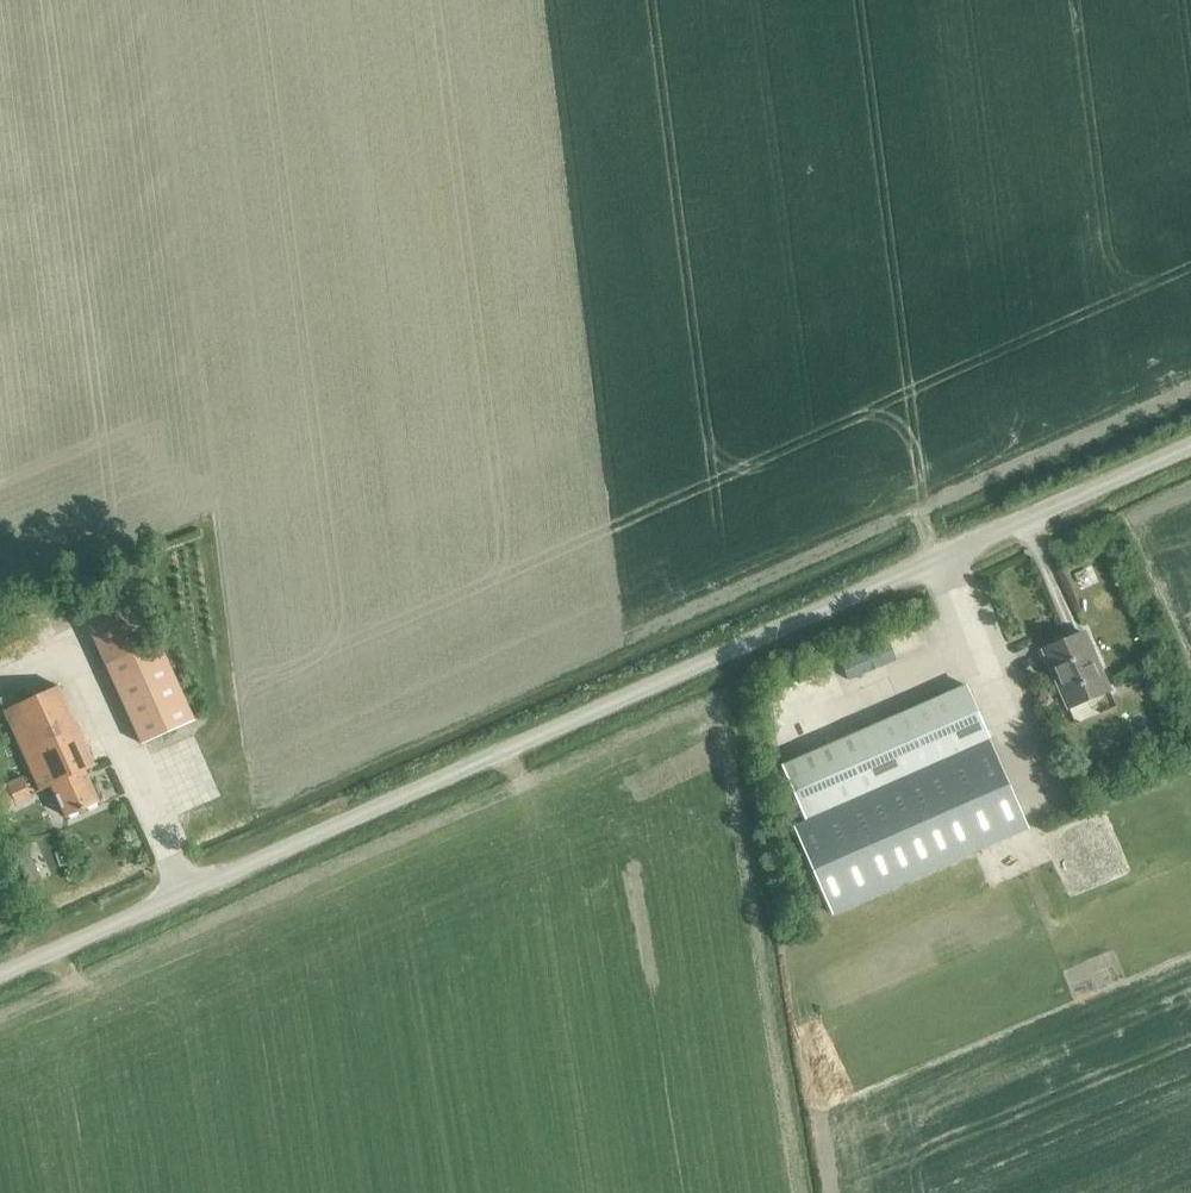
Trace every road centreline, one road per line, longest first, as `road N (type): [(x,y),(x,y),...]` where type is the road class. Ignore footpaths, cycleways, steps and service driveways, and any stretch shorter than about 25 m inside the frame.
road 1 (unclassified): [(0,973),(1190,445)]

